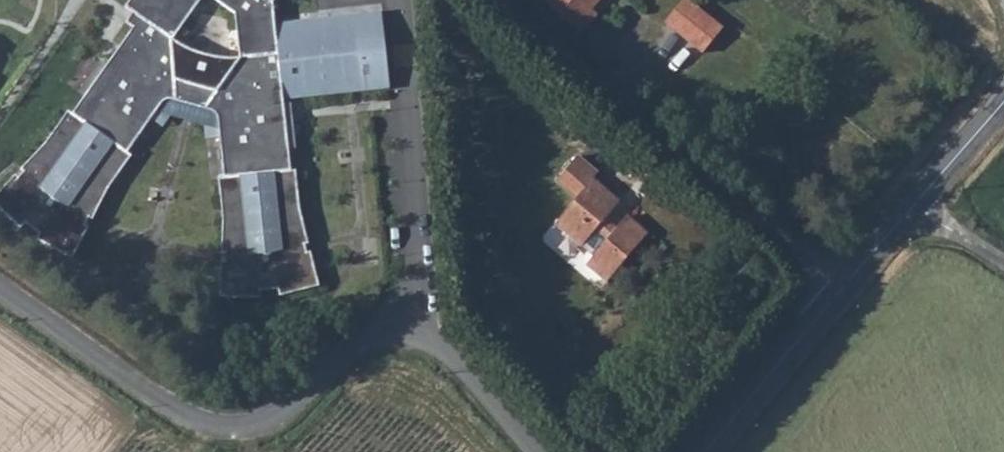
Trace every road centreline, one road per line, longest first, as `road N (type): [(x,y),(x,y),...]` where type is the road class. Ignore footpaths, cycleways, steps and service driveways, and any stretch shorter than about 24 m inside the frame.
road 1 (unclassified): [(535,451),(447,356),(410,341),(381,341),(348,355),(266,422),(222,426),(190,421),(152,400),(0,290)]
road 2 (secondary): [(1003,108),(705,451)]

